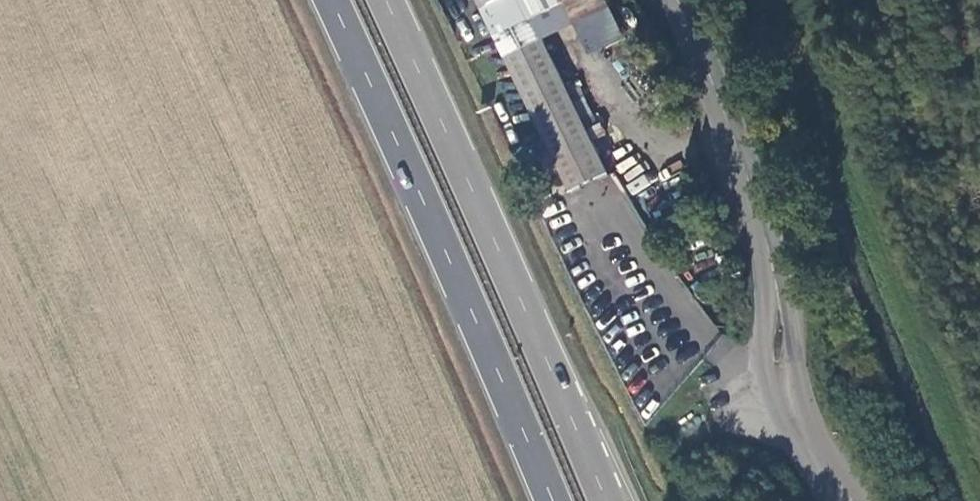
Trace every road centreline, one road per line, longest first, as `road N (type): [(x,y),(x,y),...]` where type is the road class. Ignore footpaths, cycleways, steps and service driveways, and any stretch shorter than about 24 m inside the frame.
road 1 (trunk): [(328,0),(549,500)]
road 2 (trunk): [(603,500),(383,0)]
road 3 (unclassified): [(865,500),(810,411),(789,284),(767,241)]
road 4 (unclassified): [(767,241),(770,380),(822,500)]
road 5 (unclassified): [(673,0),(714,81),(767,241)]

